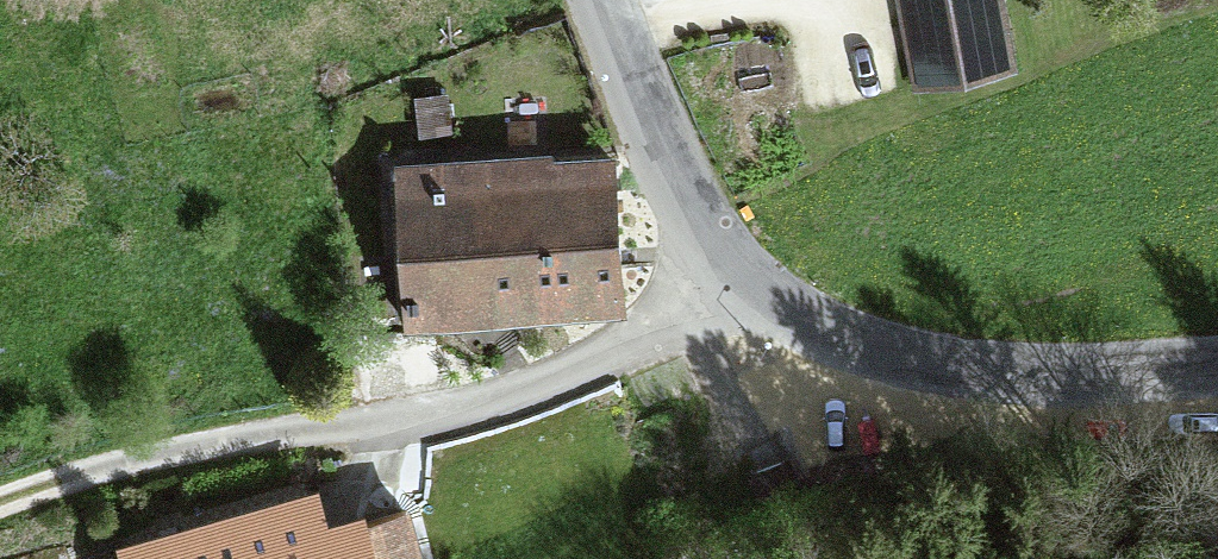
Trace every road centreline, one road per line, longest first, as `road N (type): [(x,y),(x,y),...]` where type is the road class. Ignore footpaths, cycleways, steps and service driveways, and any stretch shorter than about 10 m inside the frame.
road 1 (tertiary): [(1217,371),(1066,379),(911,364),(825,332),(722,262)]
road 2 (residential): [(722,262),(575,372),(394,420),(300,424)]
road 3 (track): [(300,424),(218,436),(0,500)]
road 4 (tertiary): [(722,262),(686,203),(598,0)]

